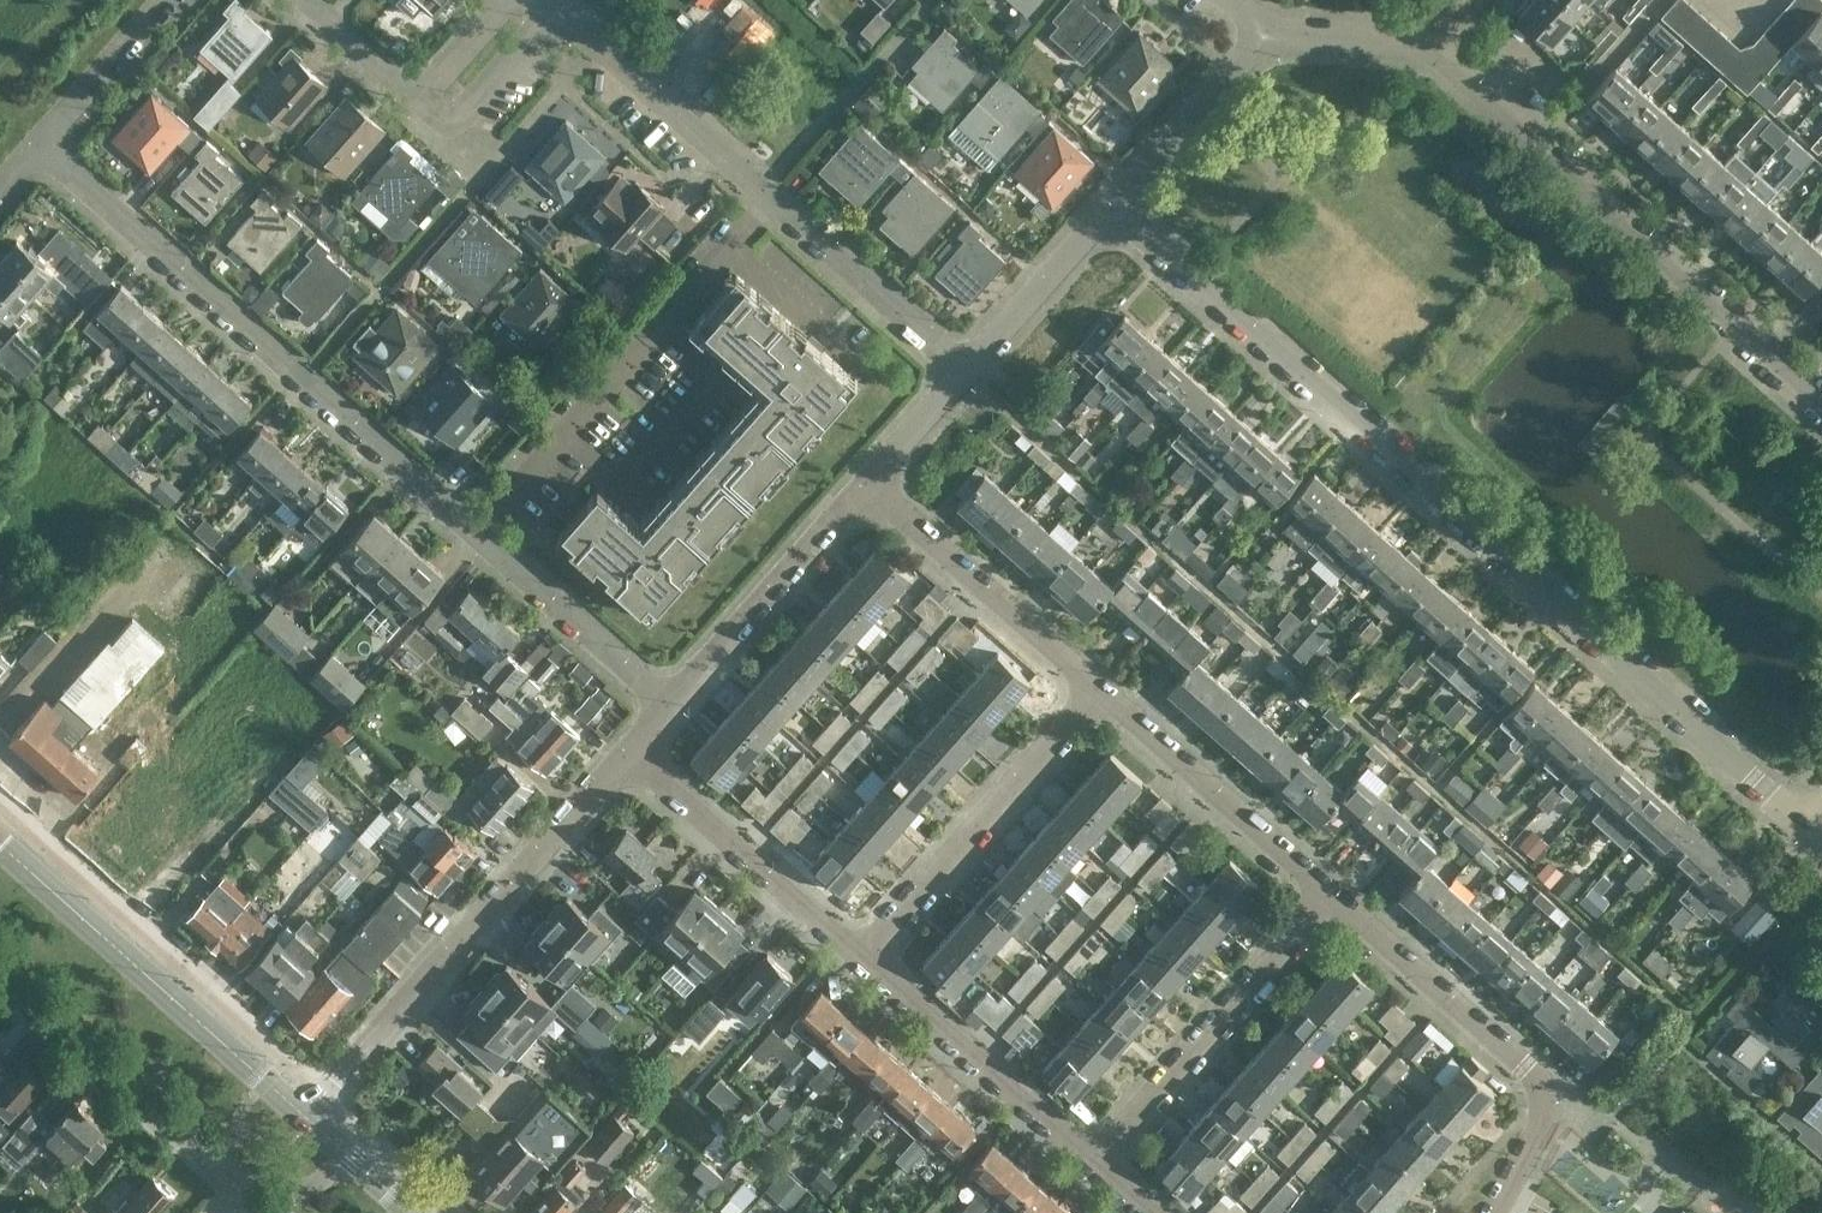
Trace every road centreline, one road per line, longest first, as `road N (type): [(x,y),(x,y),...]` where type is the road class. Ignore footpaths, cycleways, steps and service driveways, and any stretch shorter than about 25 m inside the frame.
road 1 (residential): [(1803,828),(1111,203)]
road 2 (residential): [(479,539),(40,140)]
road 3 (residential): [(304,1114),(627,749)]
road 4 (residential): [(1493,1212),(1544,1120),(1545,1094),(1521,1061),(1326,894)]
road 5 (residential): [(26,866),(220,649),(145,586)]
road 6 (residential): [(1535,137),(1821,394)]
road 7 (residential): [(479,539),(730,250)]
road 8 (residential): [(304,1114),(26,866)]
road 9 (residential): [(861,958),(1093,688)]
road 10 (residential): [(1093,1162),(1326,894)]
road 11 (residential): [(0,969),(245,1189)]
road 12 (residential): [(861,958),(627,749)]
road 13 (residential): [(1326,894),(1093,688)]
road 14 (residential): [(1093,1162),(861,958)]
road 15 (residential): [(1093,688),(863,483)]
road 16 (residential): [(667,704),(863,483)]
road 17 (residential): [(774,198),(558,3)]
road 18 (residential): [(963,370),(774,198)]
road 19 (residential): [(667,704),(479,539)]
road 20 (residential): [(1111,203),(1264,31)]
road 21 (residential): [(963,370),(1111,203)]
road 22 (residential): [(428,98),(454,121),(558,3)]
road 23 (residential): [(166,0),(40,140)]
road 24 (residential): [(1535,137),(1659,0)]
road 25 (residential): [(1264,31),(1430,42)]
road 26 (residential): [(863,483),(963,370)]
road 27 (residential): [(428,98),(317,0)]
road 28 (residential): [(415,1212),(304,1114)]
road 29 (residential): [(1430,42),(1535,137)]
road 30 (residential): [(512,0),(428,98)]

